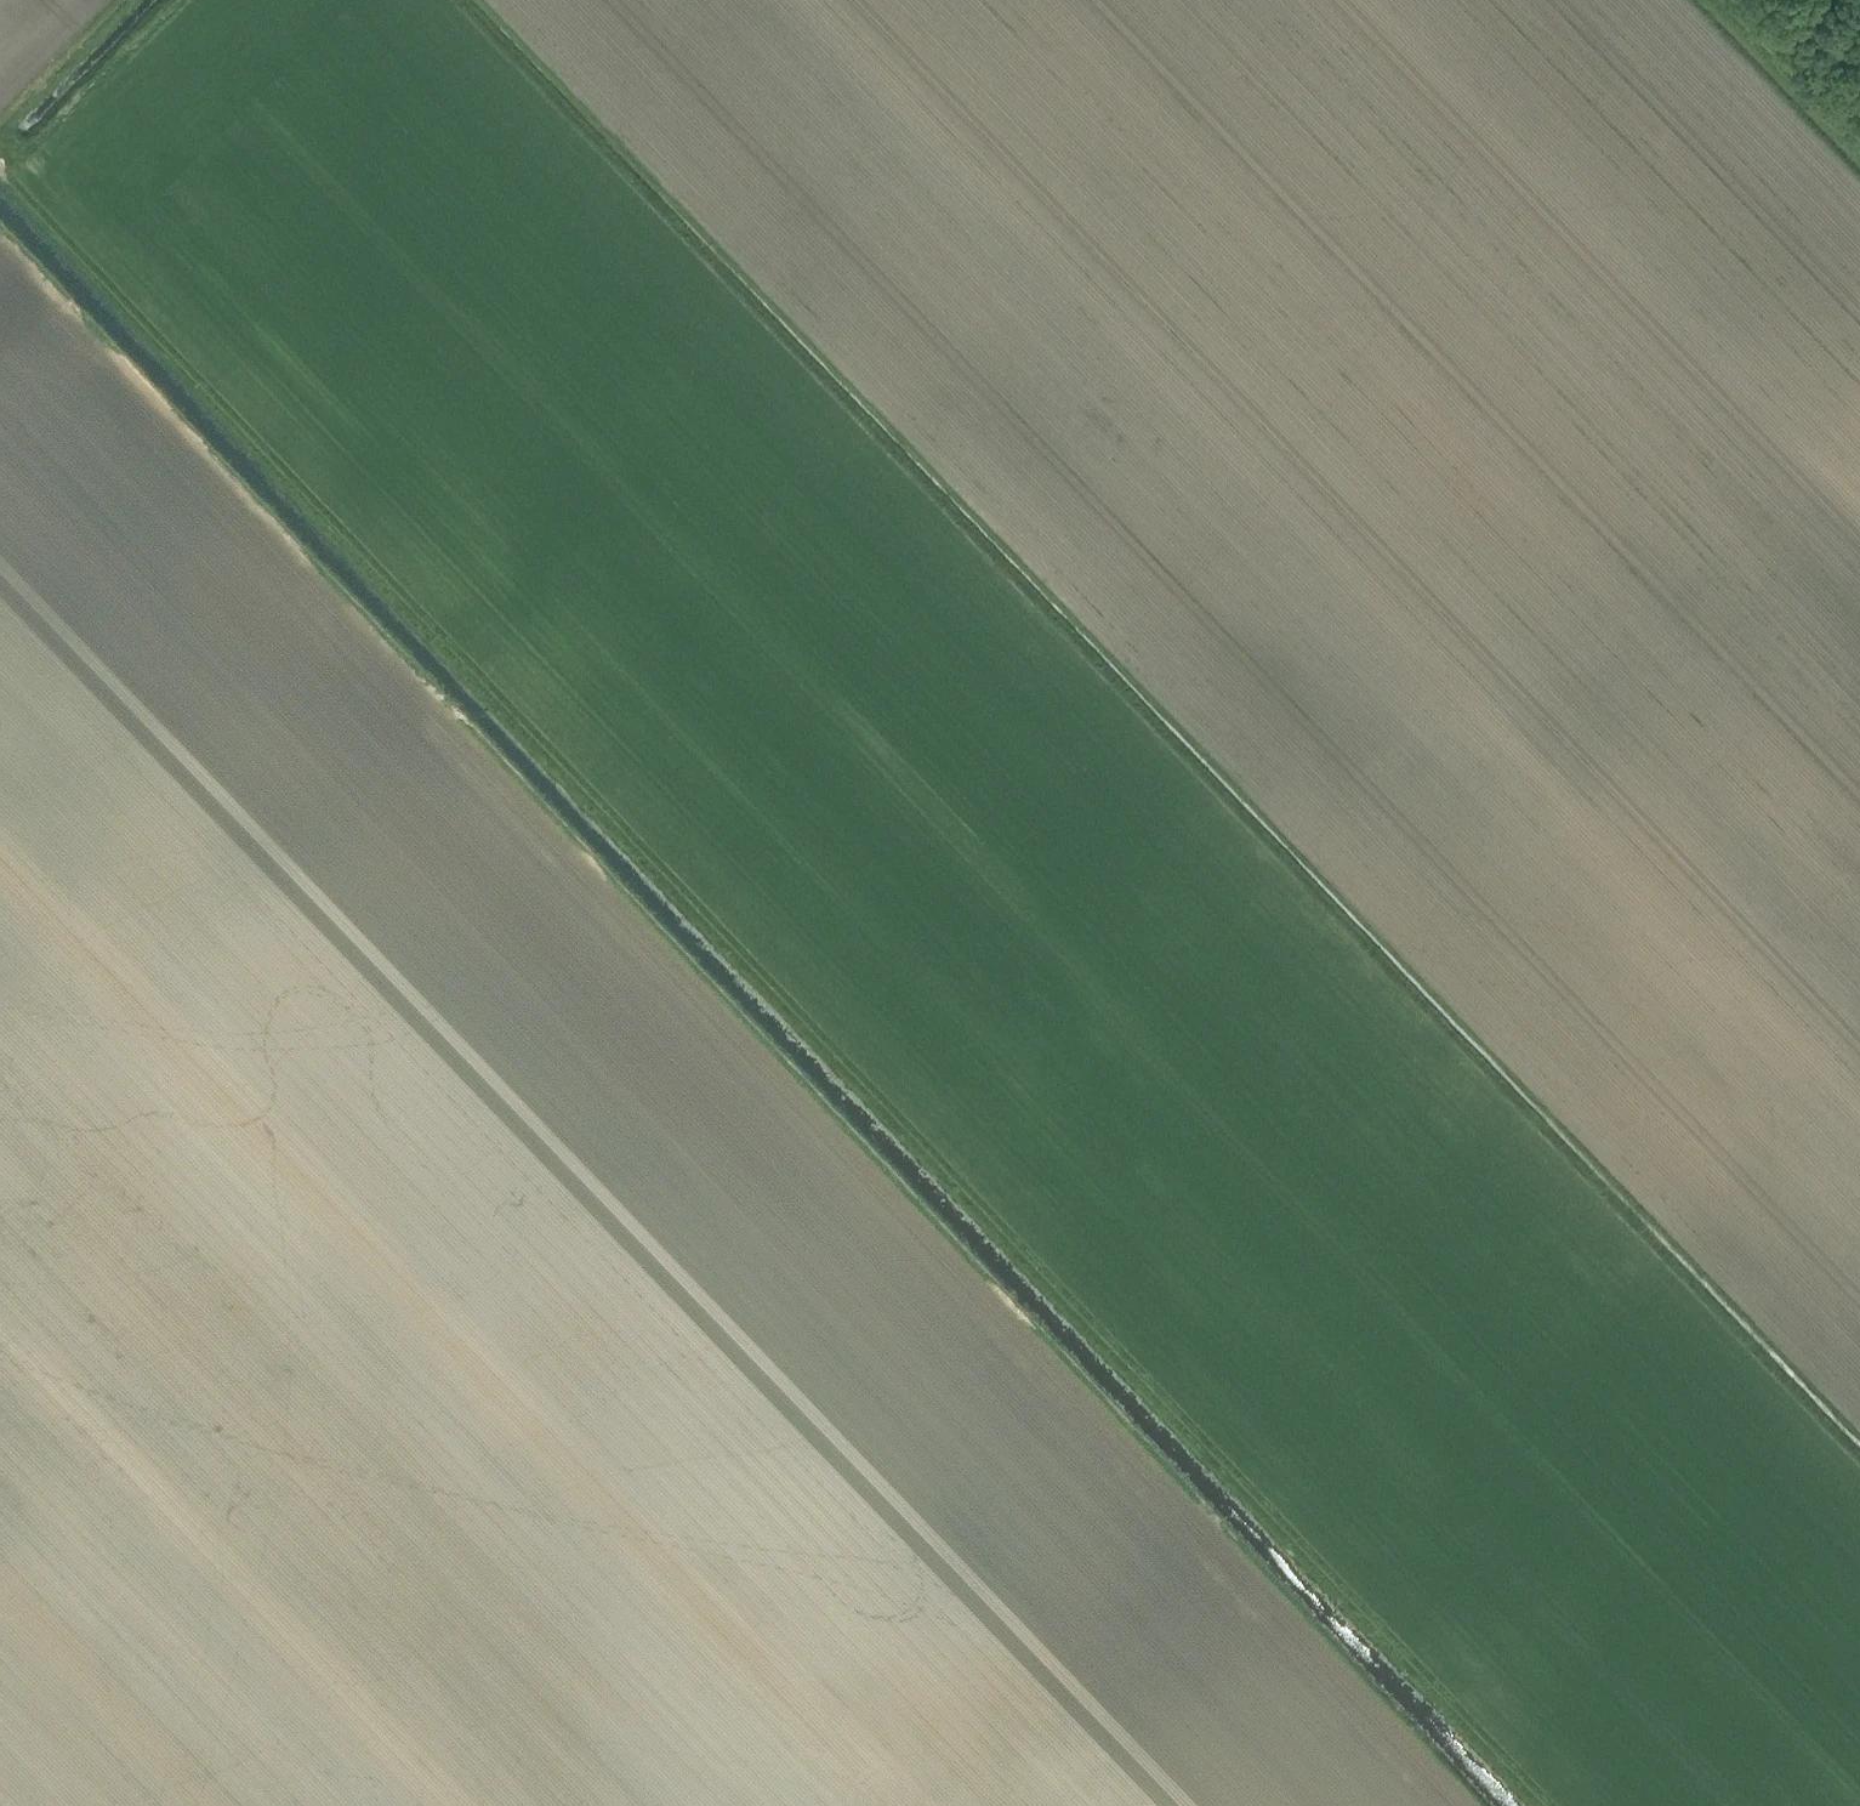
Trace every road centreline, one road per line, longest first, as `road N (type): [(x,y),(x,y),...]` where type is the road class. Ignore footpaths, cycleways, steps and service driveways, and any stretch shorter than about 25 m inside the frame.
road 1 (track): [(0,251),(20,257),(1475,1805)]
road 2 (track): [(1729,0),(1859,136)]

